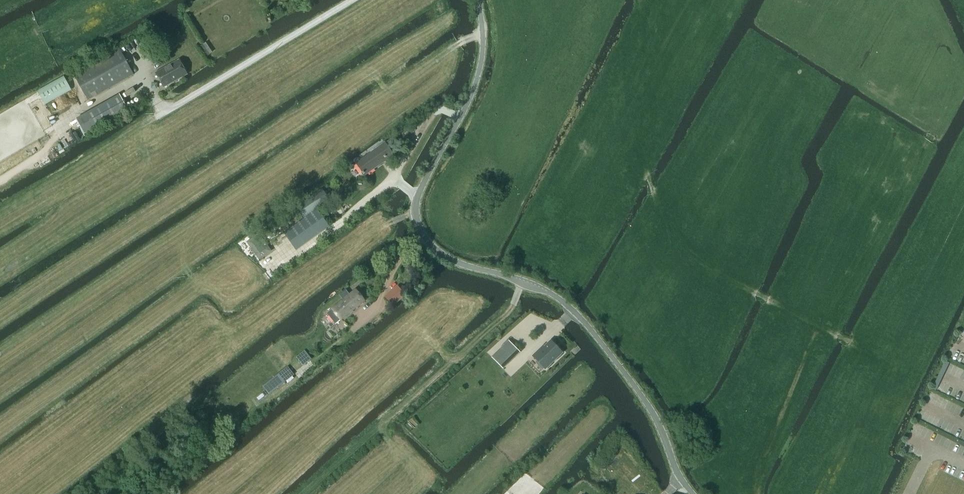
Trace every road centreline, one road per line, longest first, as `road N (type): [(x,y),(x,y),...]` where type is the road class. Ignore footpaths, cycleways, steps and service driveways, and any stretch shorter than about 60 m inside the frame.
road 1 (unclassified): [(480,0),(486,39),(478,86),(419,193),(414,213),(423,234),(452,257),(564,303),(627,374),(692,493)]
road 2 (track): [(414,213),(372,232),(234,332)]

